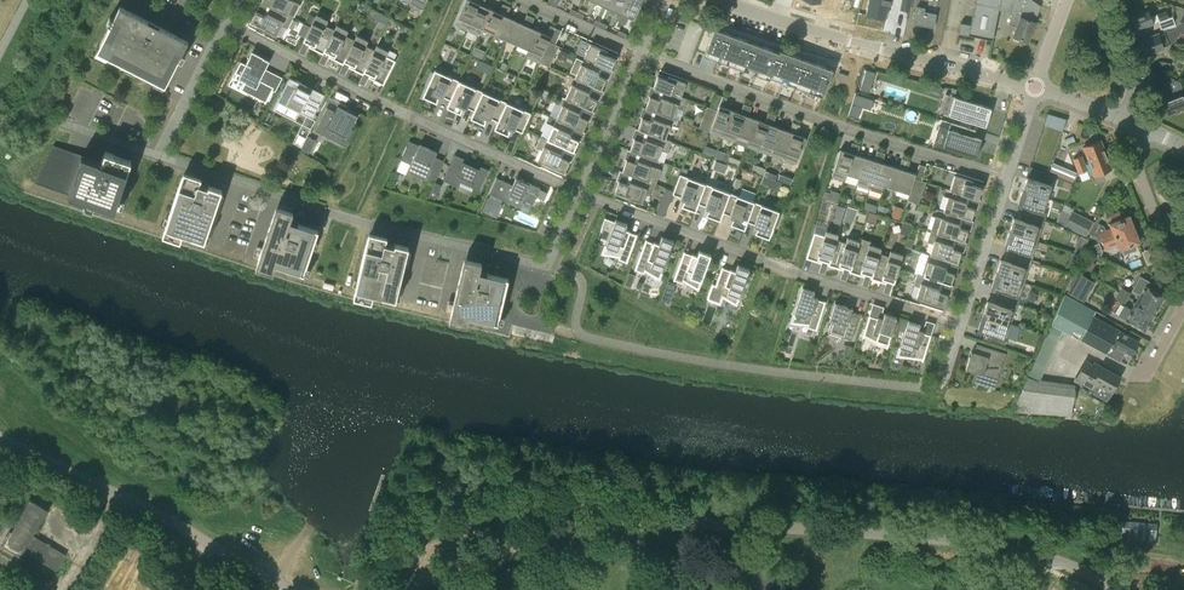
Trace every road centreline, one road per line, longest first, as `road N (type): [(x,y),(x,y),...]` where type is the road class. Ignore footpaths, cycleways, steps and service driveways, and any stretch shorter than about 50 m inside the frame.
road 1 (residential): [(1113,589),(1074,568),(991,545),(665,525),(532,541),(397,589)]
road 2 (residential): [(579,192),(961,324)]
road 3 (residential): [(545,266),(370,225),(158,155)]
road 4 (residential): [(225,26),(579,192)]
road 5 (residential): [(1007,179),(641,54)]
road 6 (unclassified): [(291,589),(0,438)]
road 7 (unclassified): [(1034,88),(719,0)]
road 8 (residential): [(1007,179),(961,324)]
road 9 (residential): [(579,192),(641,54)]
road 10 (residential): [(225,26),(158,155)]
road 11 (residential): [(1169,252),(1133,156),(1142,127)]
road 12 (residential): [(641,54),(523,0)]

